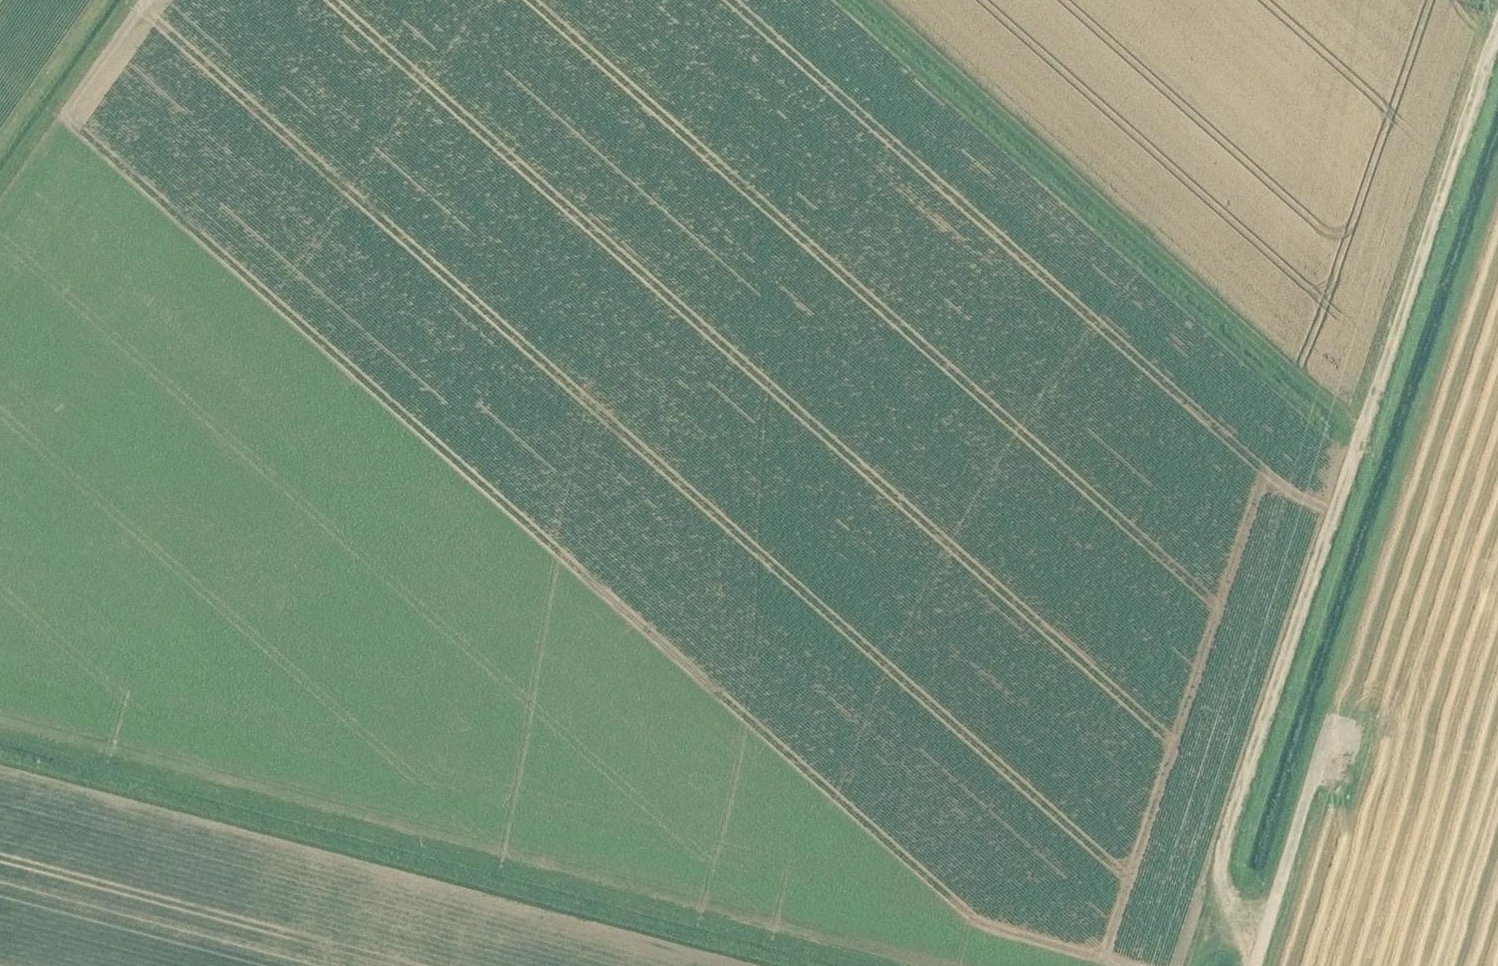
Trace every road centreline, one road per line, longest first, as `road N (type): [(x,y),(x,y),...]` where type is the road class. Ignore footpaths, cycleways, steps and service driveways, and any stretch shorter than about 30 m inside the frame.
road 1 (track): [(1260,946),(1216,877),(1497,17)]
road 2 (unclassified): [(1254,965),(1312,780)]

